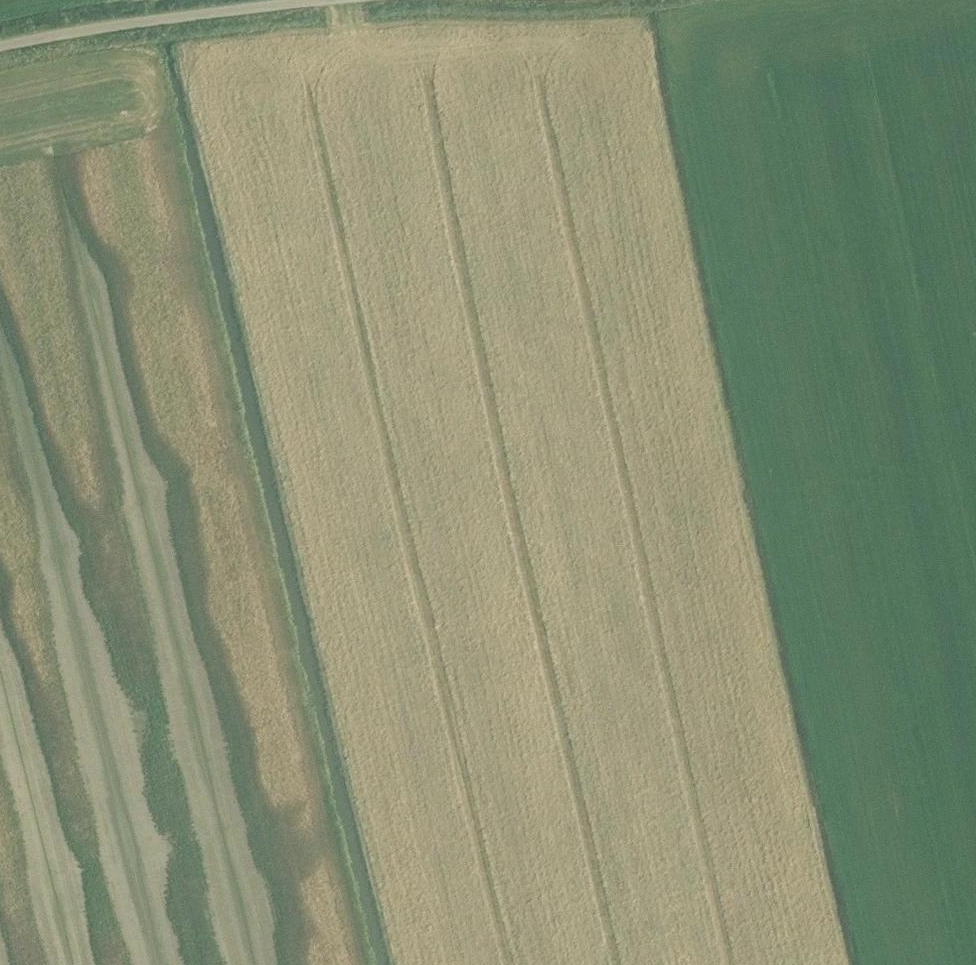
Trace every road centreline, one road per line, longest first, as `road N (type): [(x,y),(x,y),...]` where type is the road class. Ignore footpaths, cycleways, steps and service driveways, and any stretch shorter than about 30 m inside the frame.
road 1 (unclassified): [(0,68),(158,31),(326,14),(727,0)]

